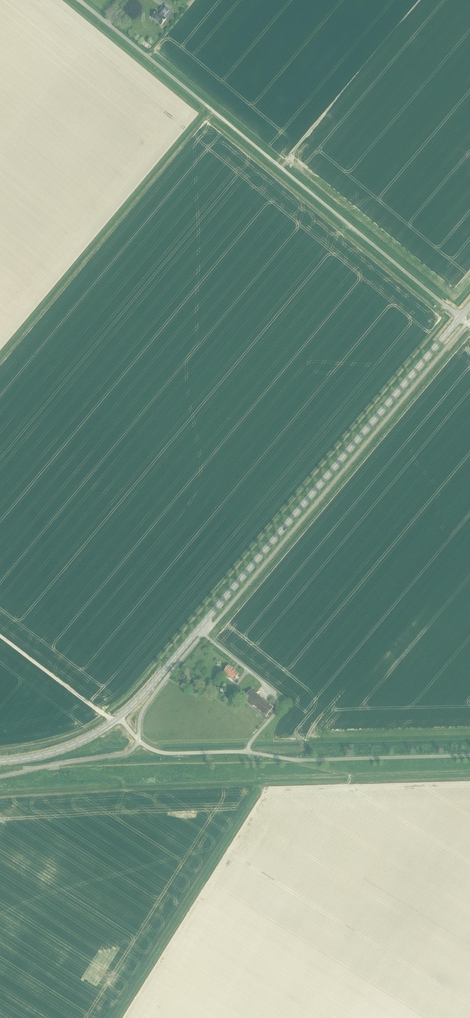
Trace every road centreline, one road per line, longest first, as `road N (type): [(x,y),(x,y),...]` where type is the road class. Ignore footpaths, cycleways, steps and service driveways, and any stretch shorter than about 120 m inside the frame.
road 1 (tertiary): [(120,717),(460,317)]
road 2 (unclassified): [(460,317),(80,0)]
road 3 (unclassified): [(469,756),(304,760),(161,752),(120,717)]
road 4 (track): [(0,361),(212,110)]
road 5 (tertiary): [(0,762),(62,749),(120,717)]
road 6 (track): [(111,722),(102,714),(51,735),(0,744)]

